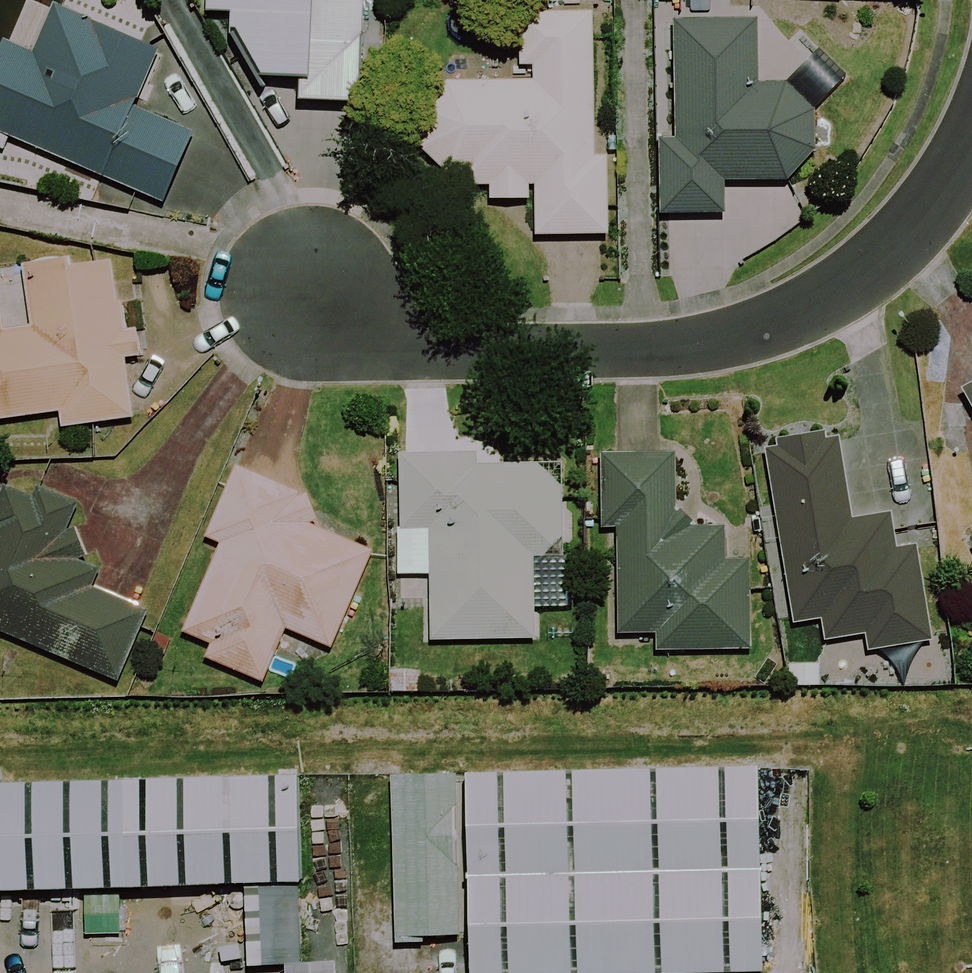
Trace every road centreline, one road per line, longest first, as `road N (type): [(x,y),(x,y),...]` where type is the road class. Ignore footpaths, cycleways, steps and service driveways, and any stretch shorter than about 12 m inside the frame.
road 1 (residential): [(971,134),(885,255),(793,311),(693,342),(390,341),(302,279)]

